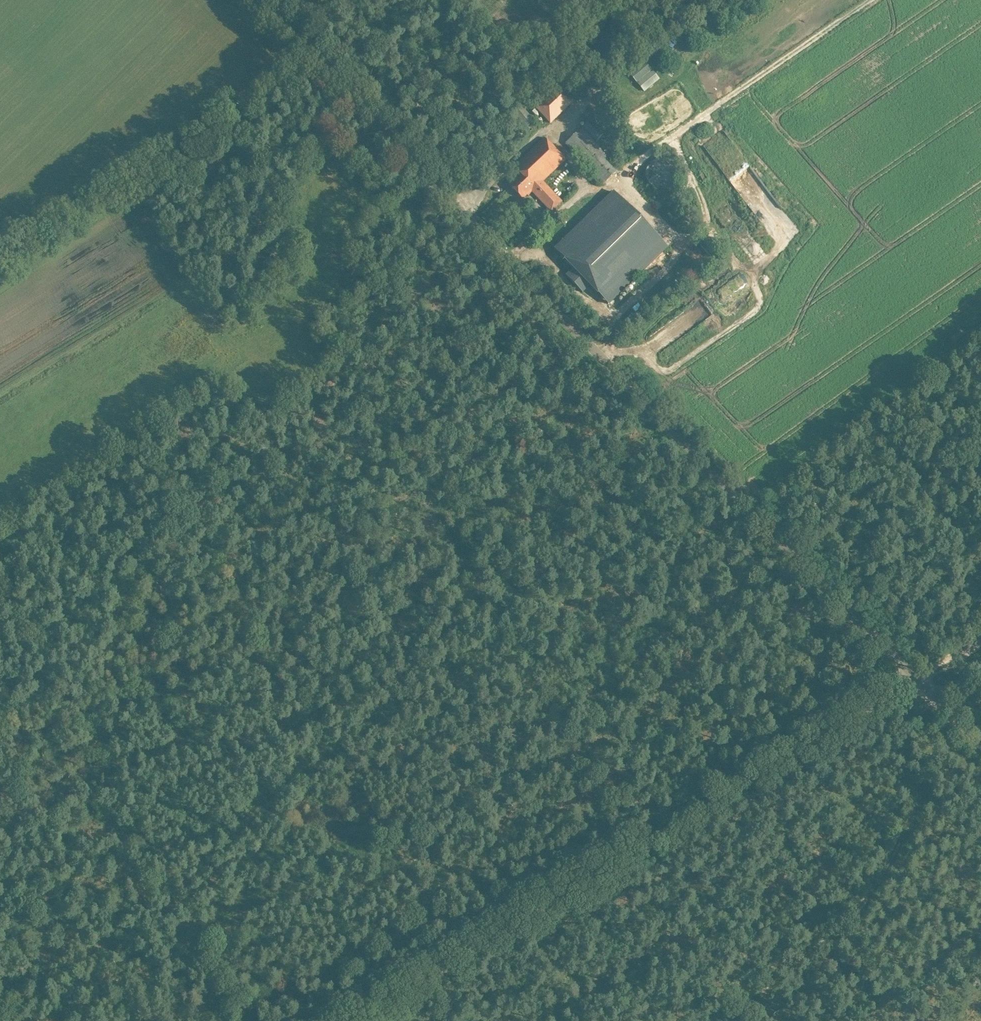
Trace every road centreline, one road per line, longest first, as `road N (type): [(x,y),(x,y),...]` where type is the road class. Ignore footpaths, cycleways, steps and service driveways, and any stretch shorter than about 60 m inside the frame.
road 1 (unclassified): [(917,679),(255,0)]
road 2 (unclassified): [(358,1020),(917,679)]
road 3 (track): [(0,263),(276,96),(316,63)]
road 4 (track): [(870,0),(631,166)]

